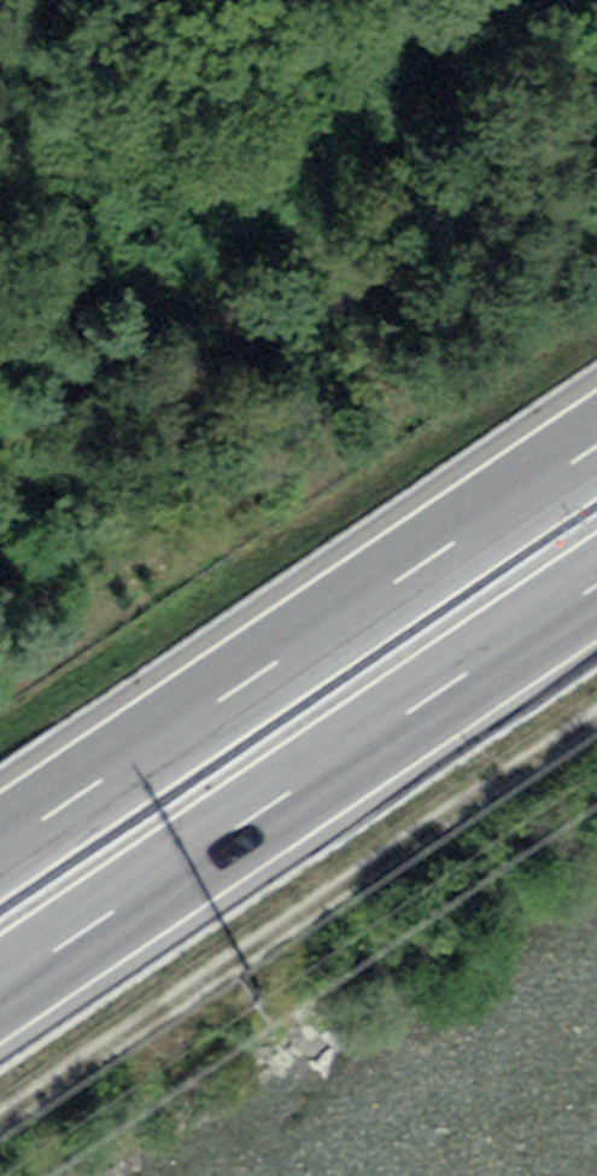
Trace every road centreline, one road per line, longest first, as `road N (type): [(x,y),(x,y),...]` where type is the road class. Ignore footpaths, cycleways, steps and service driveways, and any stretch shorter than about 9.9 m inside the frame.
road 1 (track): [(0,1133),(596,723)]
road 2 (track): [(596,276),(0,681)]
road 3 (motorway): [(596,449),(0,852)]
road 4 (motorway): [(0,995),(596,593)]

